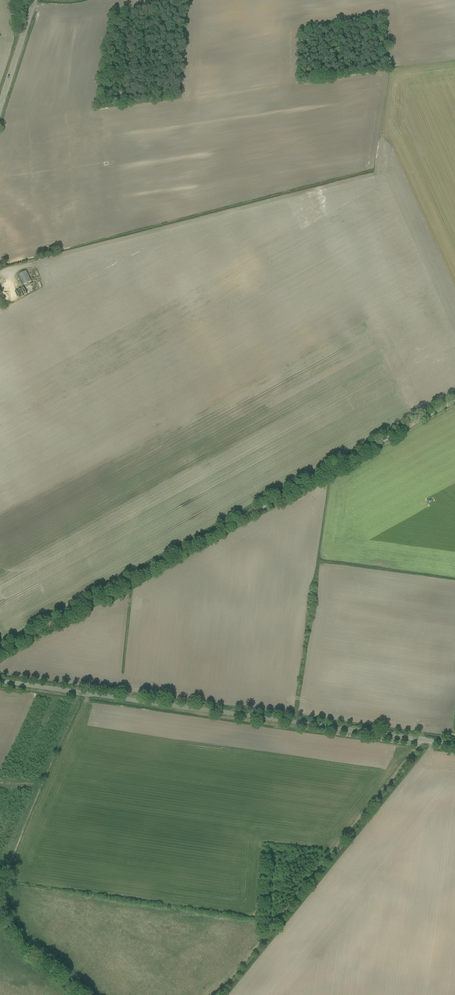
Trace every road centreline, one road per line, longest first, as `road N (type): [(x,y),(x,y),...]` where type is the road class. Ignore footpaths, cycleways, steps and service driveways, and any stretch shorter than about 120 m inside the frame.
road 1 (track): [(0,651),(454,399)]
road 2 (unclassified): [(454,744),(0,681)]

